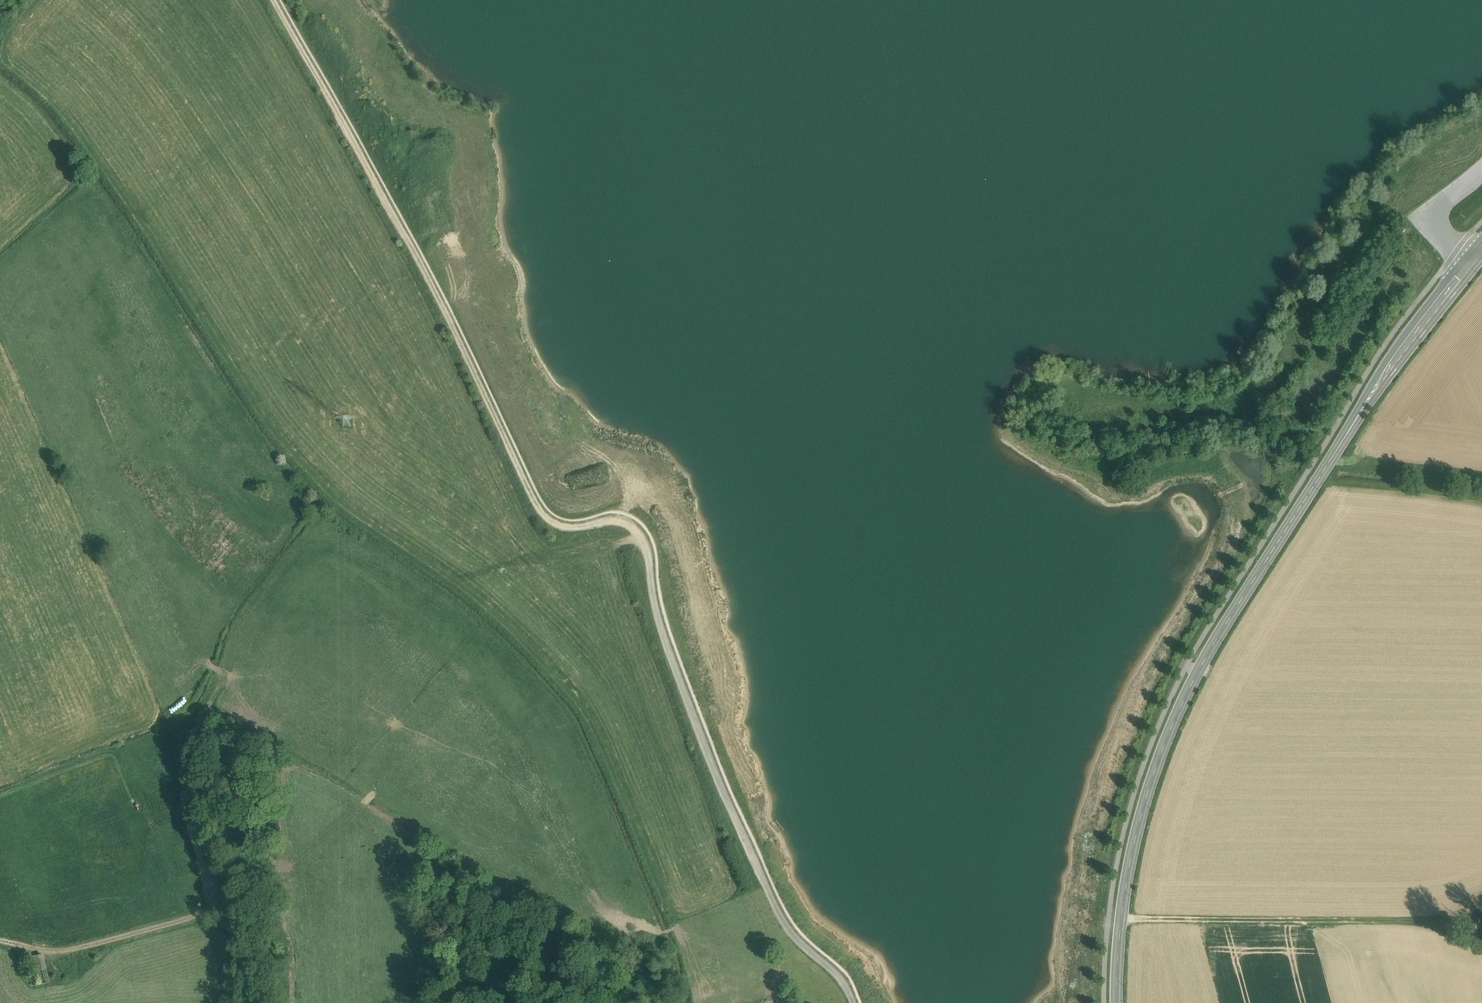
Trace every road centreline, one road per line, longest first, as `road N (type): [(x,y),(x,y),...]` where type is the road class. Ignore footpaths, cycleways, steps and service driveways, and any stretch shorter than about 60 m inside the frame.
road 1 (track): [(854,1002),(845,983),(779,912),(673,659),(645,532),(618,517),(564,526),(538,506),(407,237),(274,0)]
road 2 (secondary): [(1116,1002),(1123,903),(1175,728),(1218,639),(1377,385),(1481,249)]

